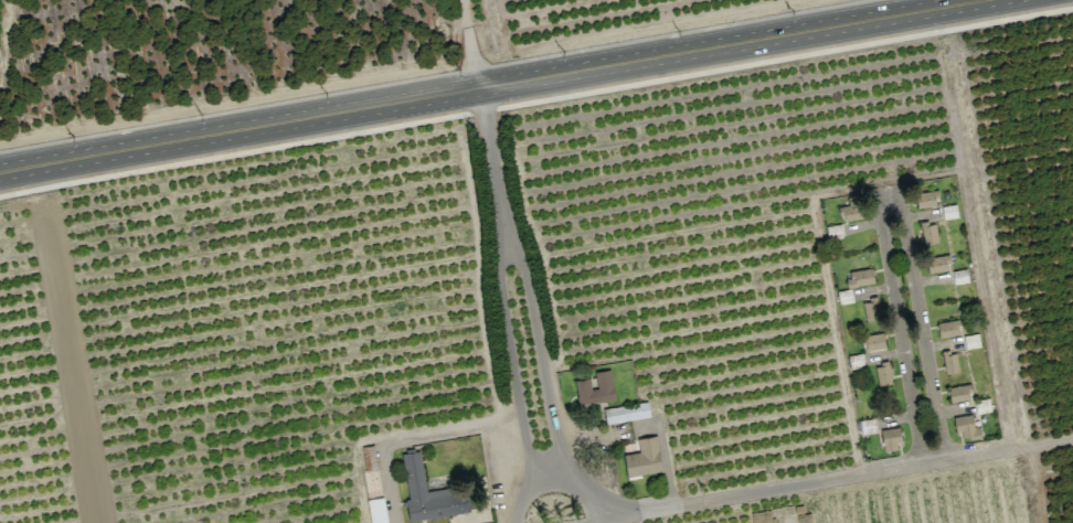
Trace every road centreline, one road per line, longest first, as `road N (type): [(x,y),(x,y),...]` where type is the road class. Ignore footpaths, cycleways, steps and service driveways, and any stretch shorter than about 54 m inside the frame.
road 1 (secondary): [(0,173),(977,0)]
road 2 (residential): [(589,522),(1003,448)]
road 3 (residential): [(943,459),(897,198),(878,202)]
road 4 (residential): [(878,202),(922,462)]
road 5 (residential): [(545,462),(556,440),(524,273),(508,254)]
road 6 (residential): [(478,86),(508,254)]
road 7 (residential): [(508,254),(499,277),(521,417)]

